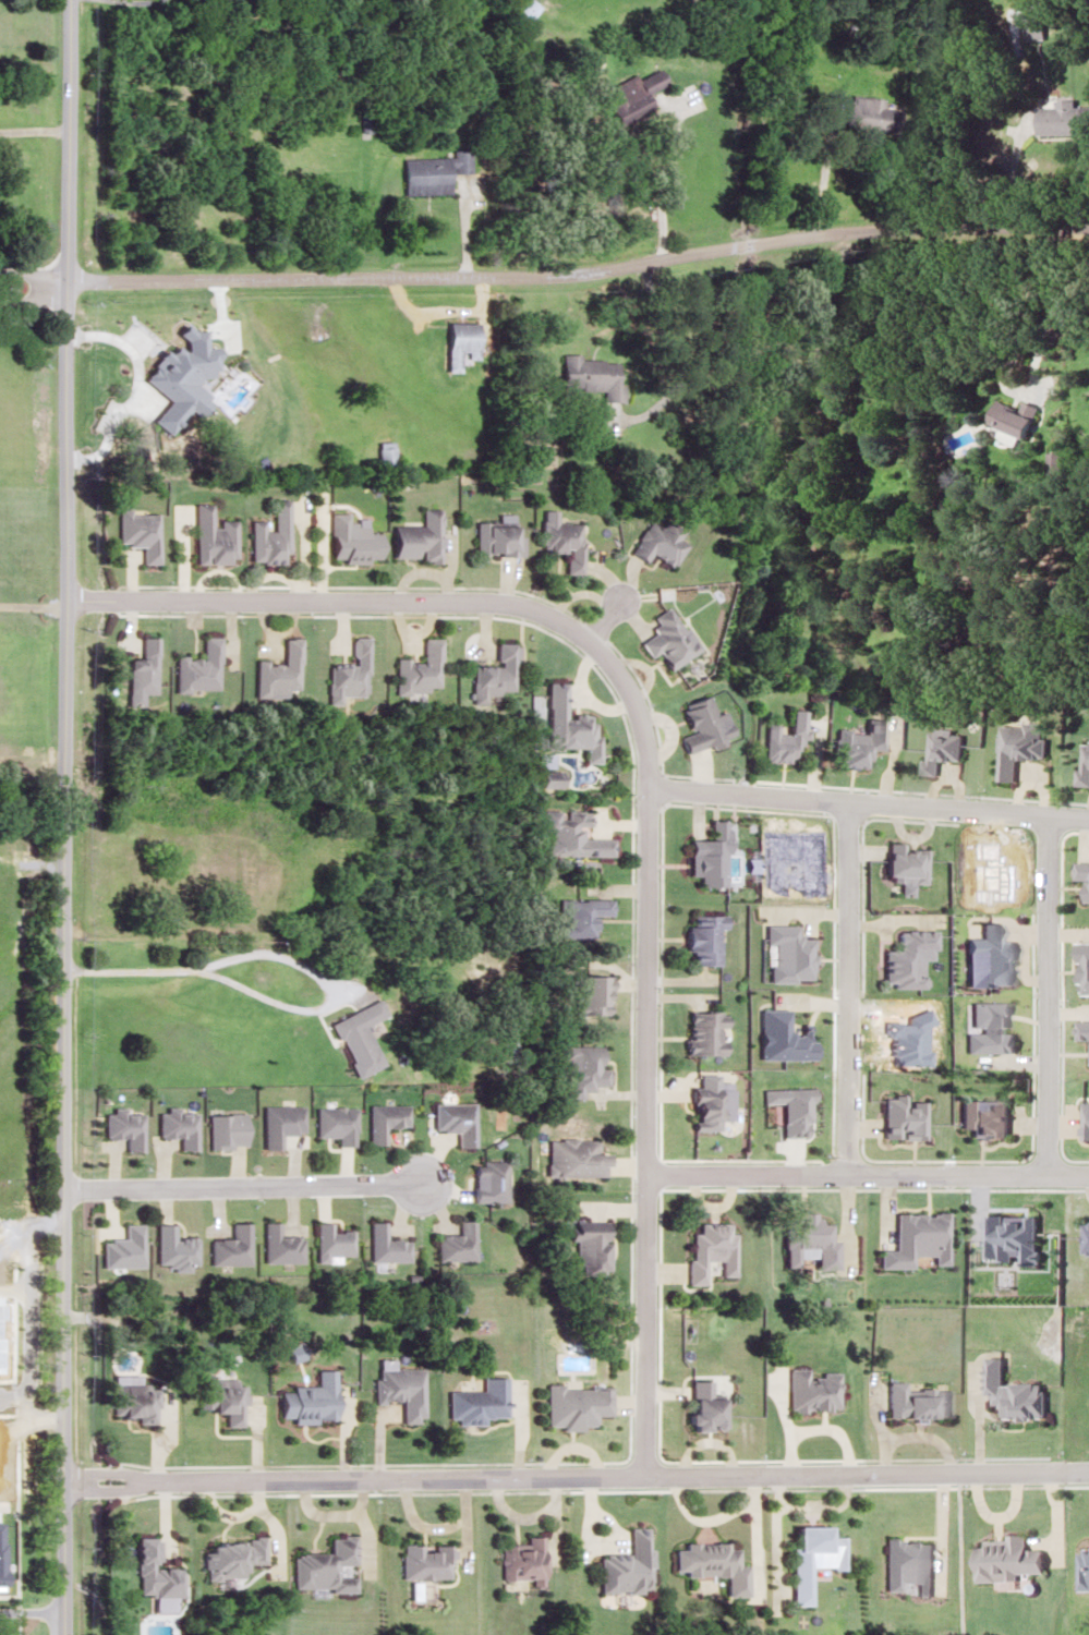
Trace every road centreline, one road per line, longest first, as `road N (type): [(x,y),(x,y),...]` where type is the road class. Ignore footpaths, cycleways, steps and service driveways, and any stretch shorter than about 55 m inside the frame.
road 1 (secondary): [(64,1634),(68,0)]
road 2 (residential): [(65,598),(501,600),(541,609),(614,661),(636,702),(648,790),(643,1474)]
road 3 (residential): [(64,281),(535,274),(854,230),(1088,226)]
road 4 (residential): [(68,1476),(1088,1472)]
road 5 (residential): [(62,1188),(425,1183)]
road 6 (residential): [(648,790),(864,802)]
road 7 (residential): [(645,1174),(809,1173)]

